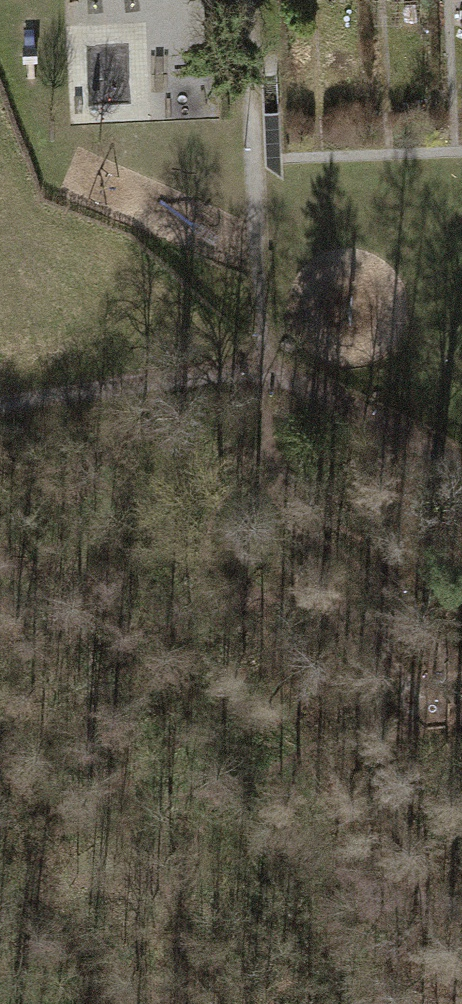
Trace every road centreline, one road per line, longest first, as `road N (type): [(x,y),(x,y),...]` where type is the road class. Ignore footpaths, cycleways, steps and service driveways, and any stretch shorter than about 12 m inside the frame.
road 1 (motorway): [(185,1003),(0,617)]
road 2 (track): [(252,361),(0,404)]
road 3 (track): [(461,474),(252,361)]

